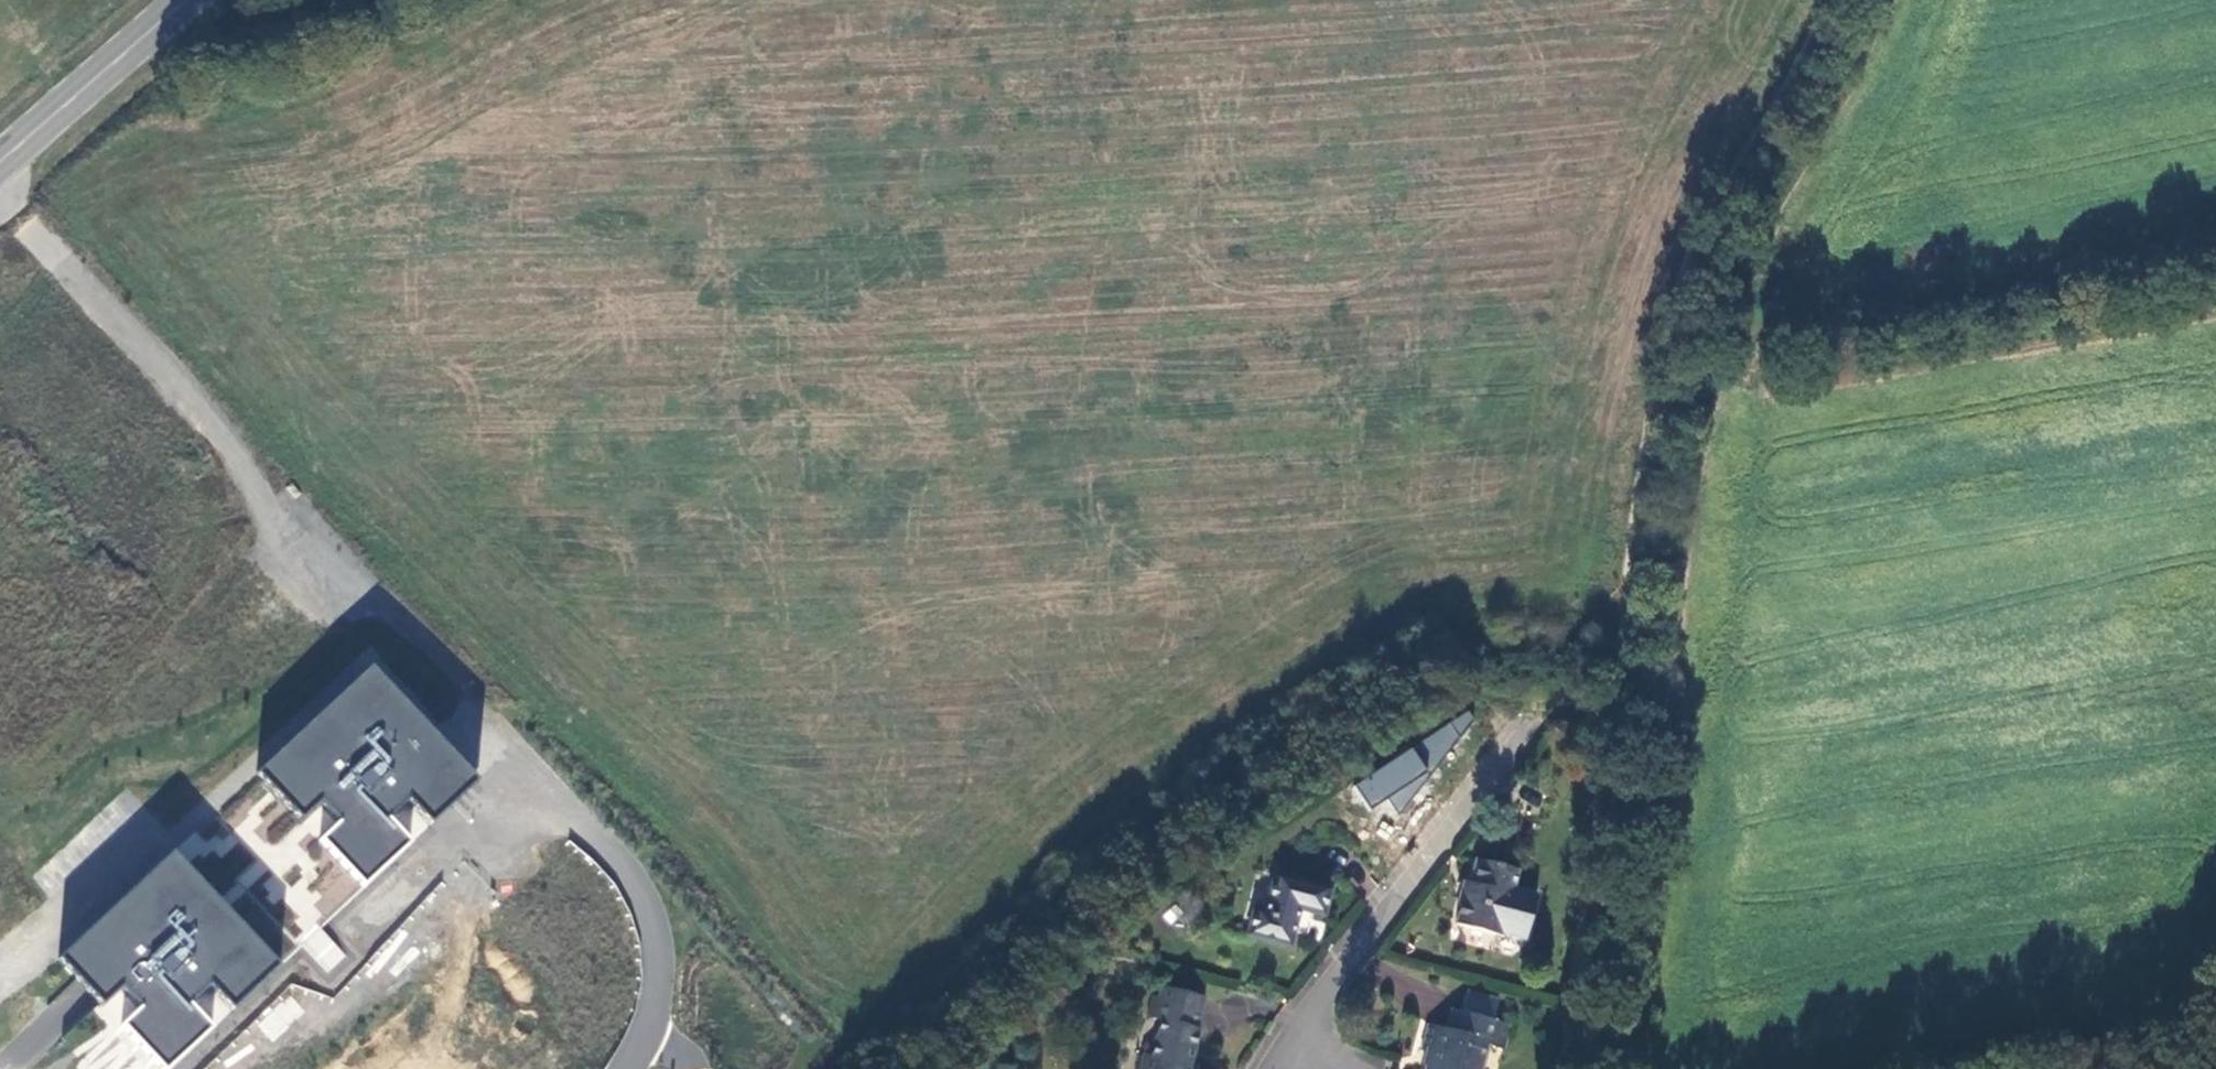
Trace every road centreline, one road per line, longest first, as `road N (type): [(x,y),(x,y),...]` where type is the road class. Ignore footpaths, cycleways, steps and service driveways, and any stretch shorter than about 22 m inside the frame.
road 1 (residential): [(1535,714),(1299,1018),(1272,1068)]
road 2 (secondary): [(0,169),(198,0)]

